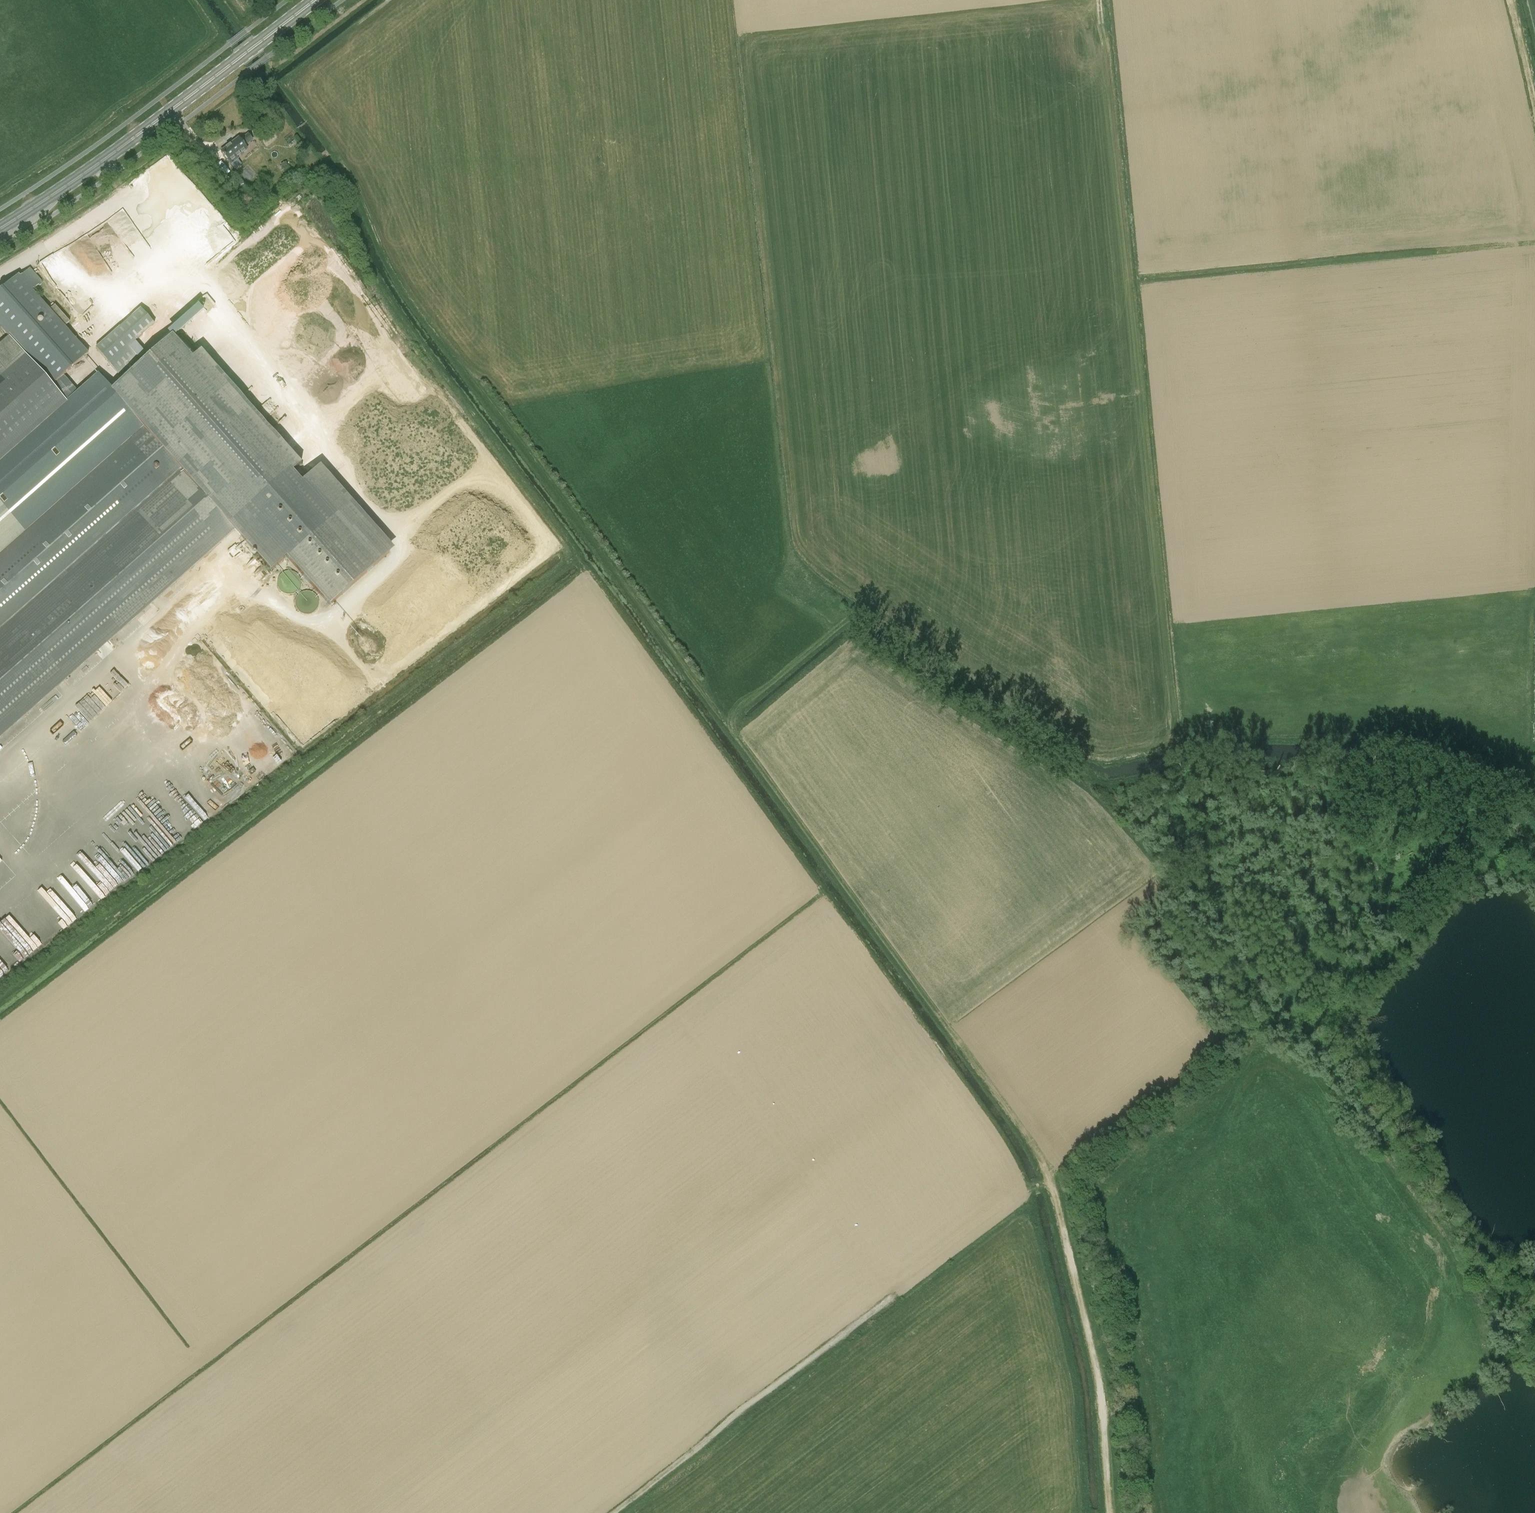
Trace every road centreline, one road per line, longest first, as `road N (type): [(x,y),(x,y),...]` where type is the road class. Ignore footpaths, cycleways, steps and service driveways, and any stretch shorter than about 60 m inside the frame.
road 1 (primary): [(0,229),(315,0)]

